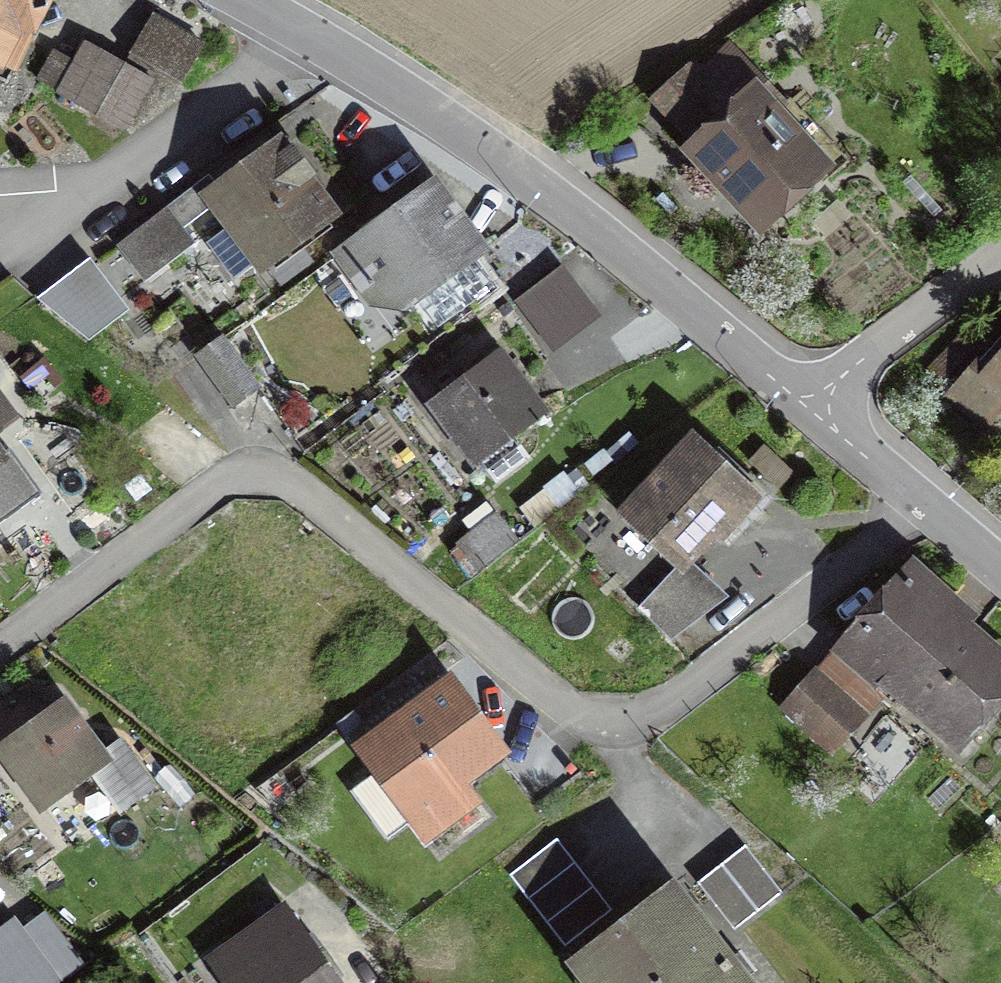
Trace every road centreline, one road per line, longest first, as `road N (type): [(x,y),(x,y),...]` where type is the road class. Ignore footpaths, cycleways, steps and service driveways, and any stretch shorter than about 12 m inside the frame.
road 1 (residential): [(923,505),(664,711),(631,721),(573,713),(549,697),(317,502),(258,474),(207,492),(0,646)]
road 2 (residential): [(249,0),(499,158),(805,405)]
road 3 (residential): [(1000,261),(805,405)]
road 4 (residential): [(805,405),(923,505)]

